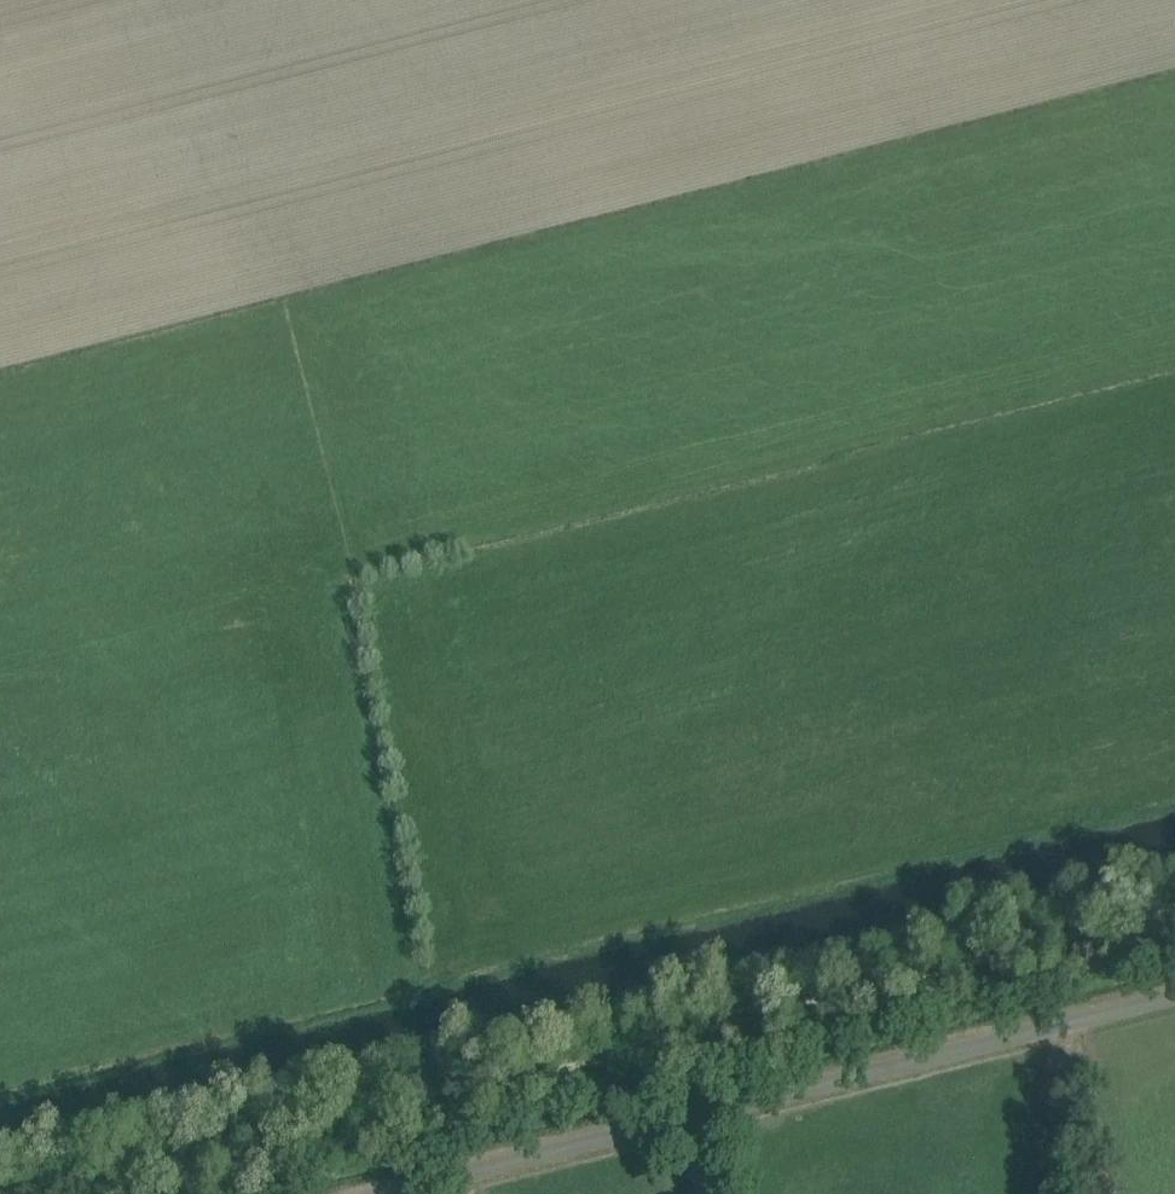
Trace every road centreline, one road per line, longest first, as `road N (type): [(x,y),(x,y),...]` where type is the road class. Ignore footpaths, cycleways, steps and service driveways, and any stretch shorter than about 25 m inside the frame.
road 1 (unclassified): [(1174,995),(401,1193)]

